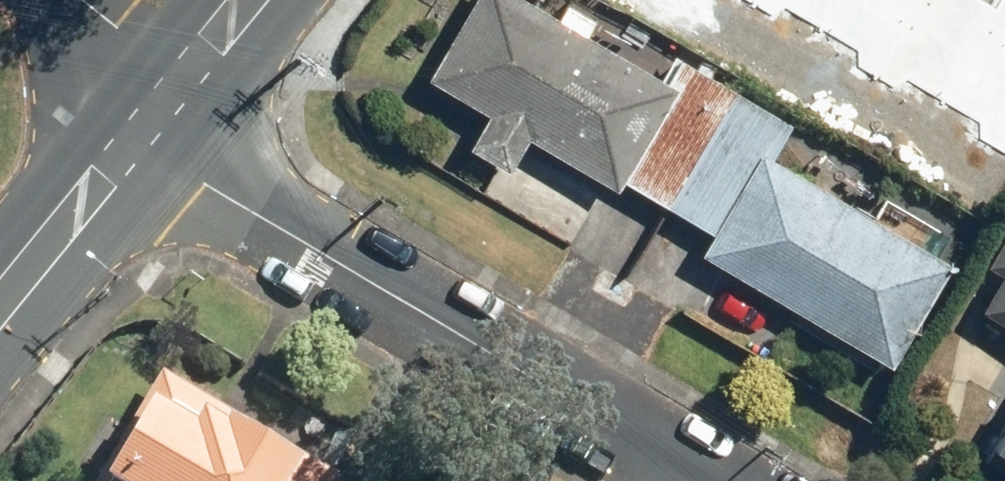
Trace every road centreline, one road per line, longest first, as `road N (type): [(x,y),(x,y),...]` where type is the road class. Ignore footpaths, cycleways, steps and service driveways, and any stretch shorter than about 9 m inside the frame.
road 1 (residential): [(707,480),(129,139)]
road 2 (secondary): [(0,298),(129,139)]
road 3 (residential): [(184,77),(91,0)]

